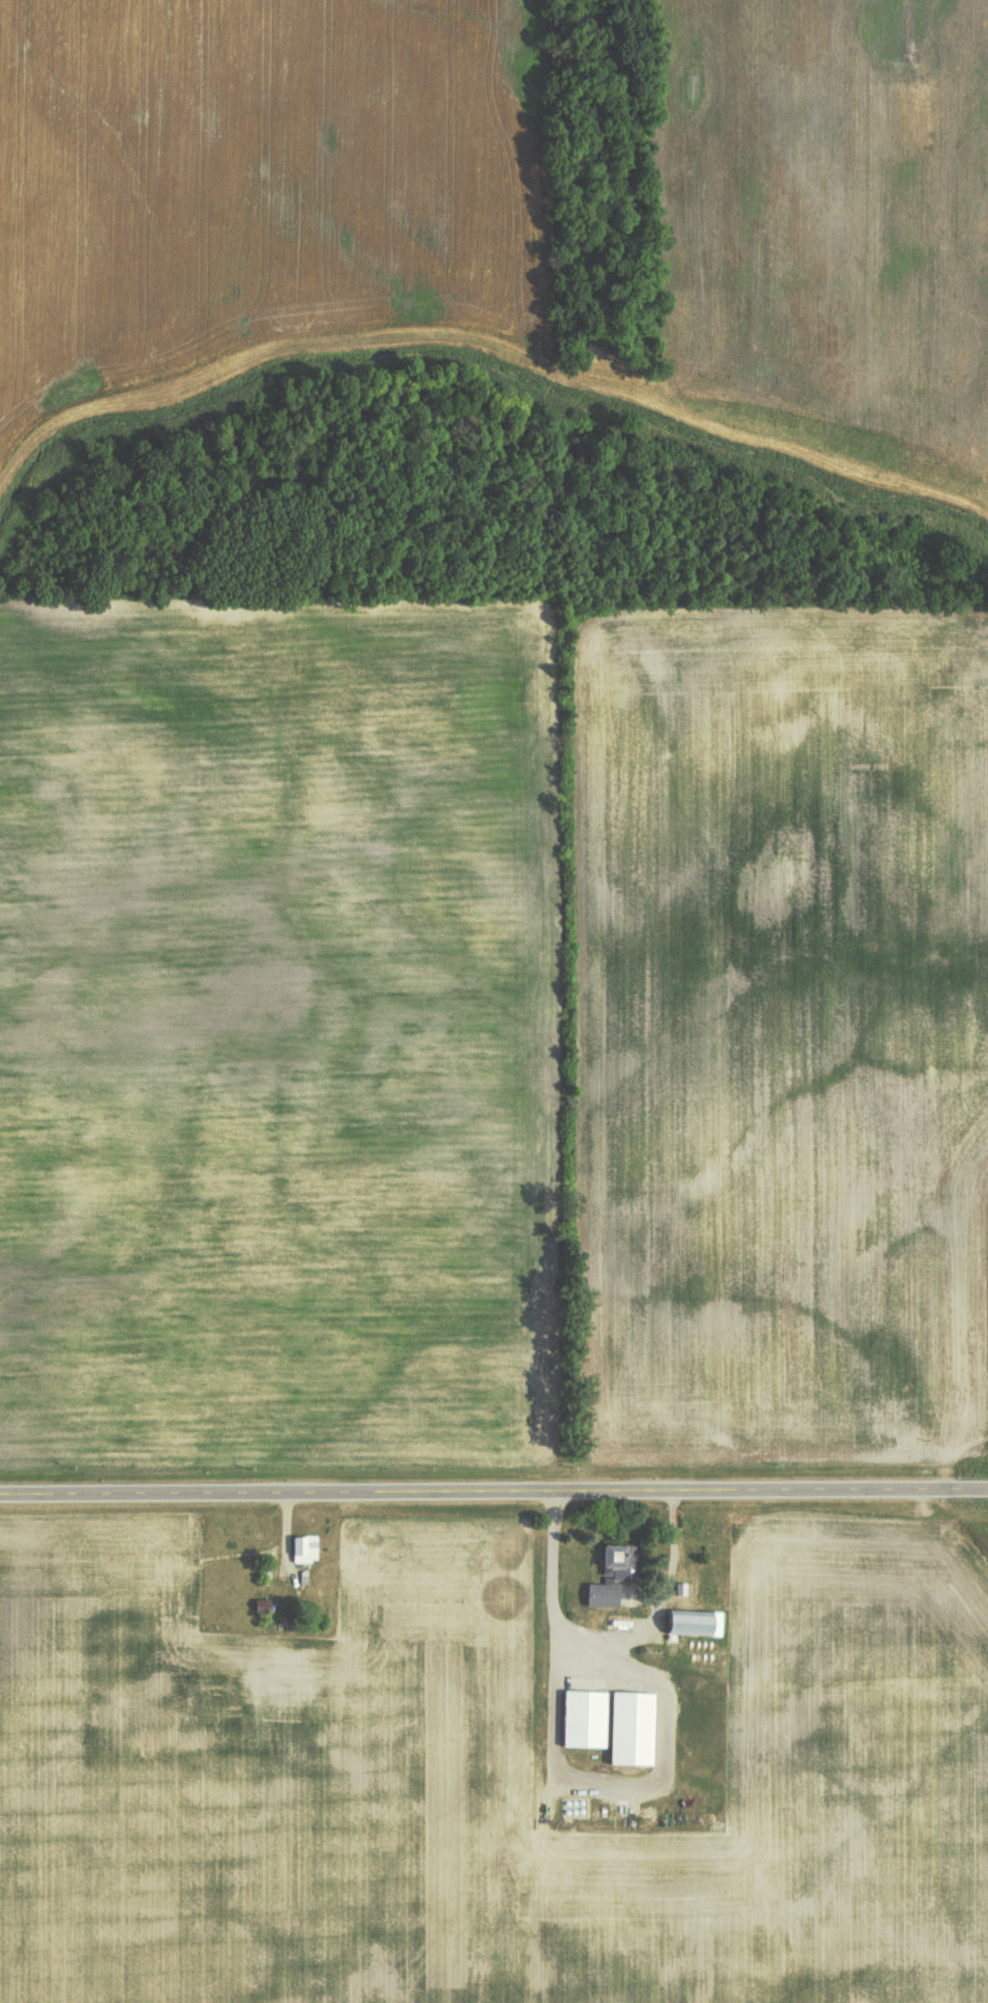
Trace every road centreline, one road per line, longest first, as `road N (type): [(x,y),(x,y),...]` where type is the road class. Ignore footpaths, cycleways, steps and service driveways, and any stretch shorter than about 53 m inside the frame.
road 1 (tertiary): [(0,1495),(547,1486),(987,1490)]

